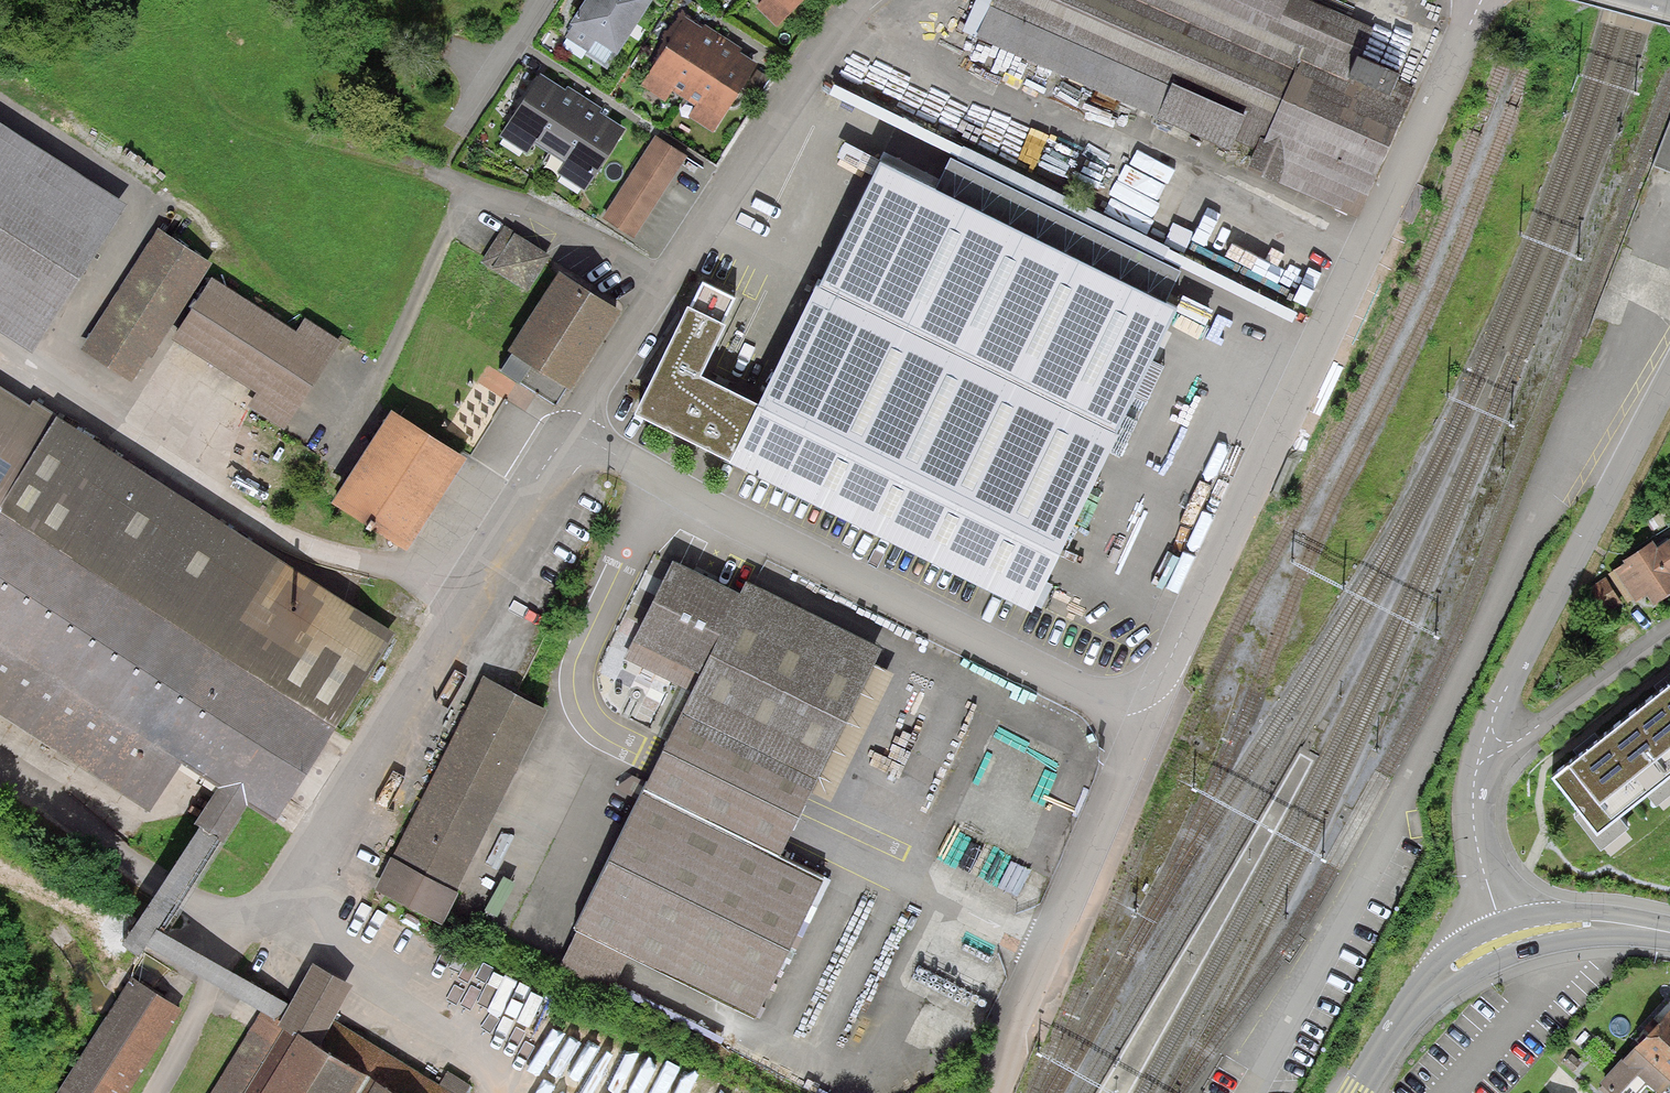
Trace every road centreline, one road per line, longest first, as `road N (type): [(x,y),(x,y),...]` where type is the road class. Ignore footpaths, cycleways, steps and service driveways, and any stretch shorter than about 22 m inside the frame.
road 1 (residential): [(1669,370),(1482,745)]
road 2 (track): [(481,192),(396,164),(296,147),(267,124),(234,78),(201,0)]
road 3 (track): [(276,904),(541,1049),(561,1092)]
road 4 (residential): [(862,0),(834,26),(670,274)]
road 5 (residential): [(1482,745),(1515,744),(1669,633)]
road 6 (unclassified): [(1355,1092),(1406,1012),(1442,976),(1507,940)]
road 7 (residential): [(1482,745),(1474,781),(1477,851),(1507,940)]
road 8 (unclassified): [(1507,940),(1570,925),(1669,935)]
road 9 (residential): [(453,132),(541,0)]

